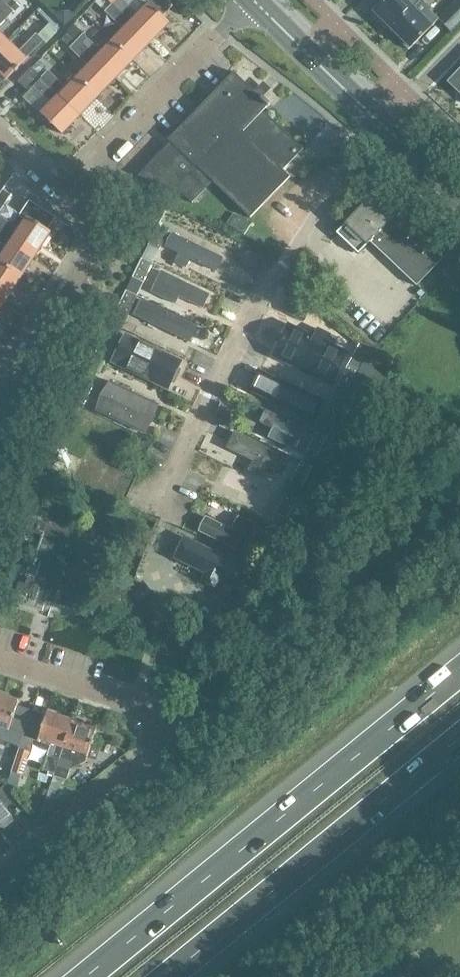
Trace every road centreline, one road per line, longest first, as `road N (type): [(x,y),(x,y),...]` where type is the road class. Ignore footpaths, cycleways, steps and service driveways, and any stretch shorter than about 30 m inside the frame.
road 1 (motorway): [(459,669),(85,976)]
road 2 (residential): [(164,506),(277,273),(381,121)]
road 3 (residential): [(0,874),(148,756),(156,734),(149,713),(0,660)]
road 4 (motorway): [(166,976),(459,738)]
road 5 (residential): [(65,200),(255,0)]
road 6 (residential): [(0,386),(92,236),(65,200)]
road 7 (secondary): [(381,121),(255,0)]

